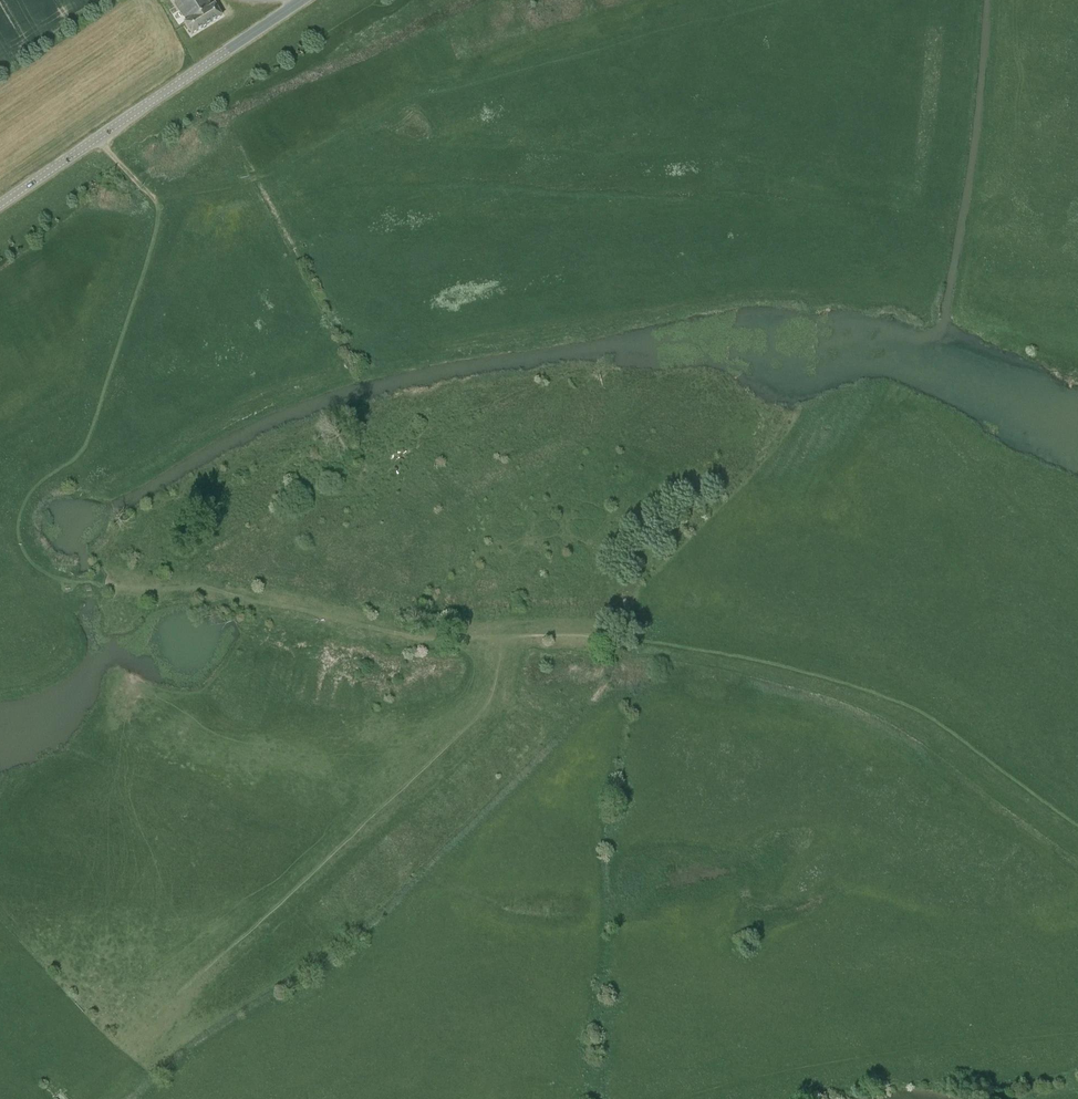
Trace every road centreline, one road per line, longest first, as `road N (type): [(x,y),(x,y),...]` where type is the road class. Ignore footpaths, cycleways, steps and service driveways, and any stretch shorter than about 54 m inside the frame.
road 1 (tertiary): [(0,204),(301,0)]

